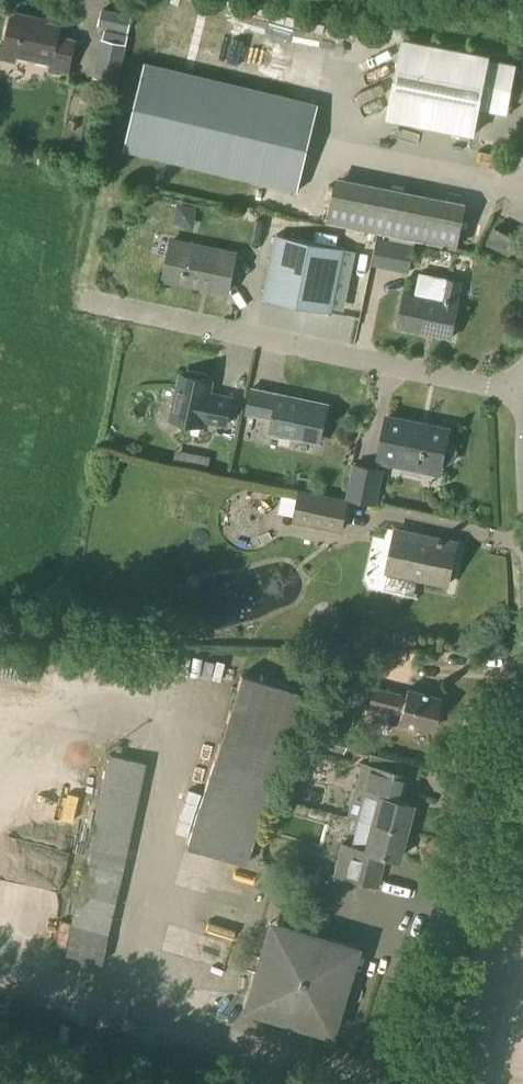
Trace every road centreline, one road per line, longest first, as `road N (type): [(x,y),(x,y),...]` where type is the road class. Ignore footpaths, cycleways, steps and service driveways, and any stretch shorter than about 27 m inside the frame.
road 1 (residential): [(522,395),(91,304)]
road 2 (residential): [(403,1083),(522,681)]

